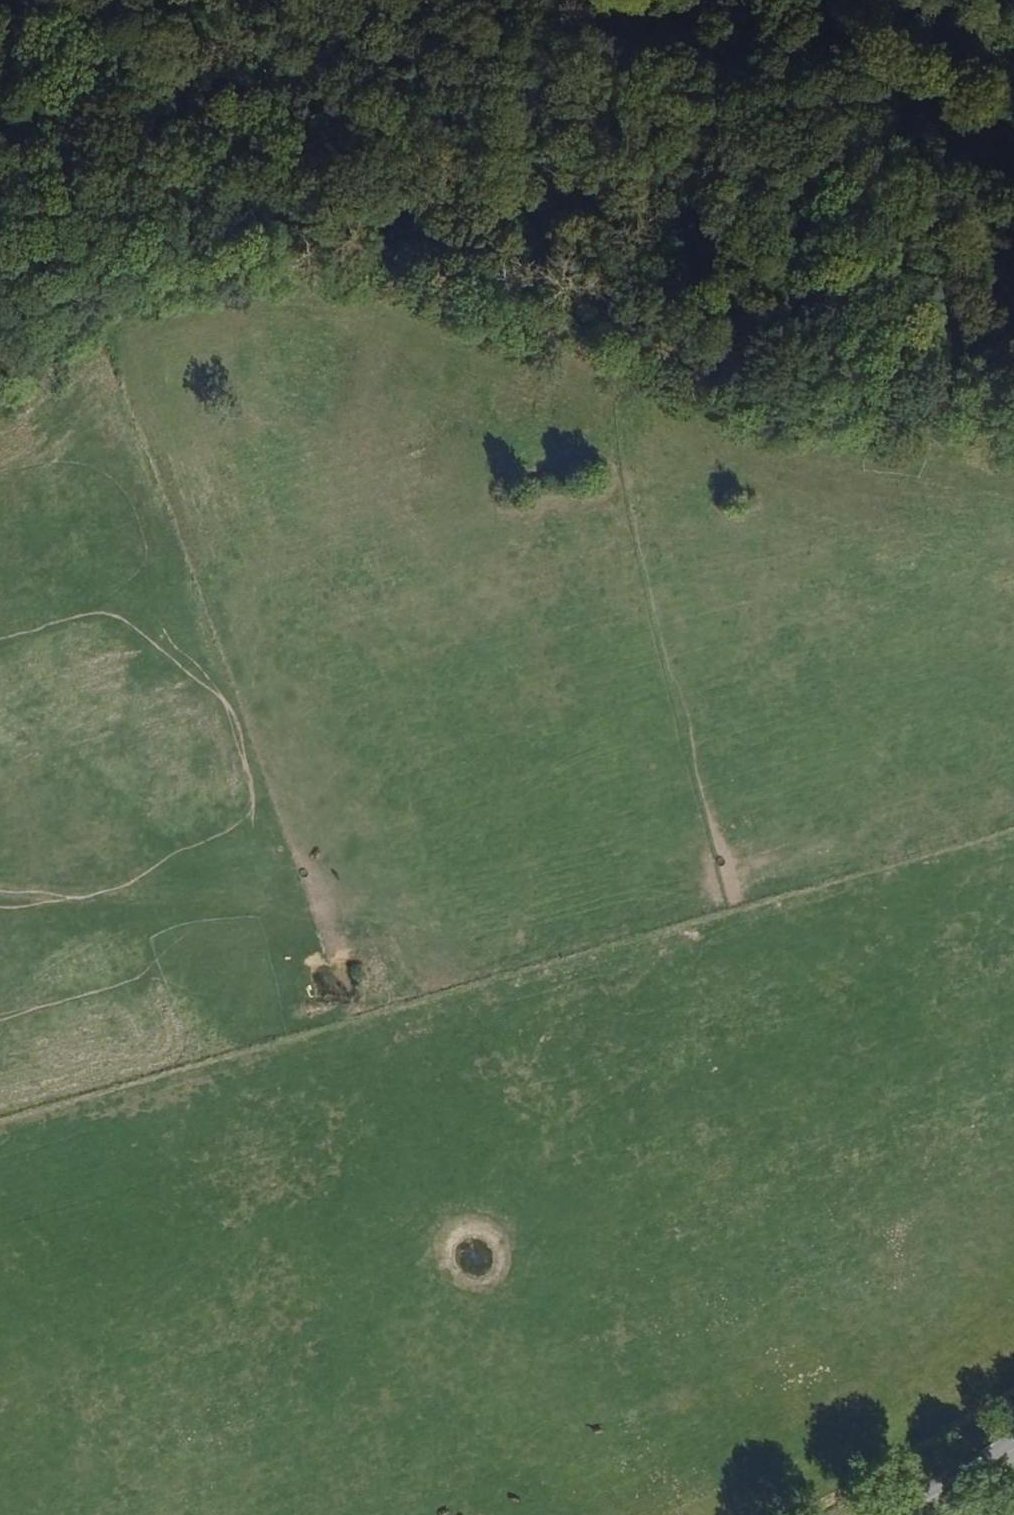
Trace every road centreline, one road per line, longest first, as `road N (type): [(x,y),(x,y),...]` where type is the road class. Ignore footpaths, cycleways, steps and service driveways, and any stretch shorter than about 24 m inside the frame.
road 1 (primary): [(897,1514),(1013,1446)]

